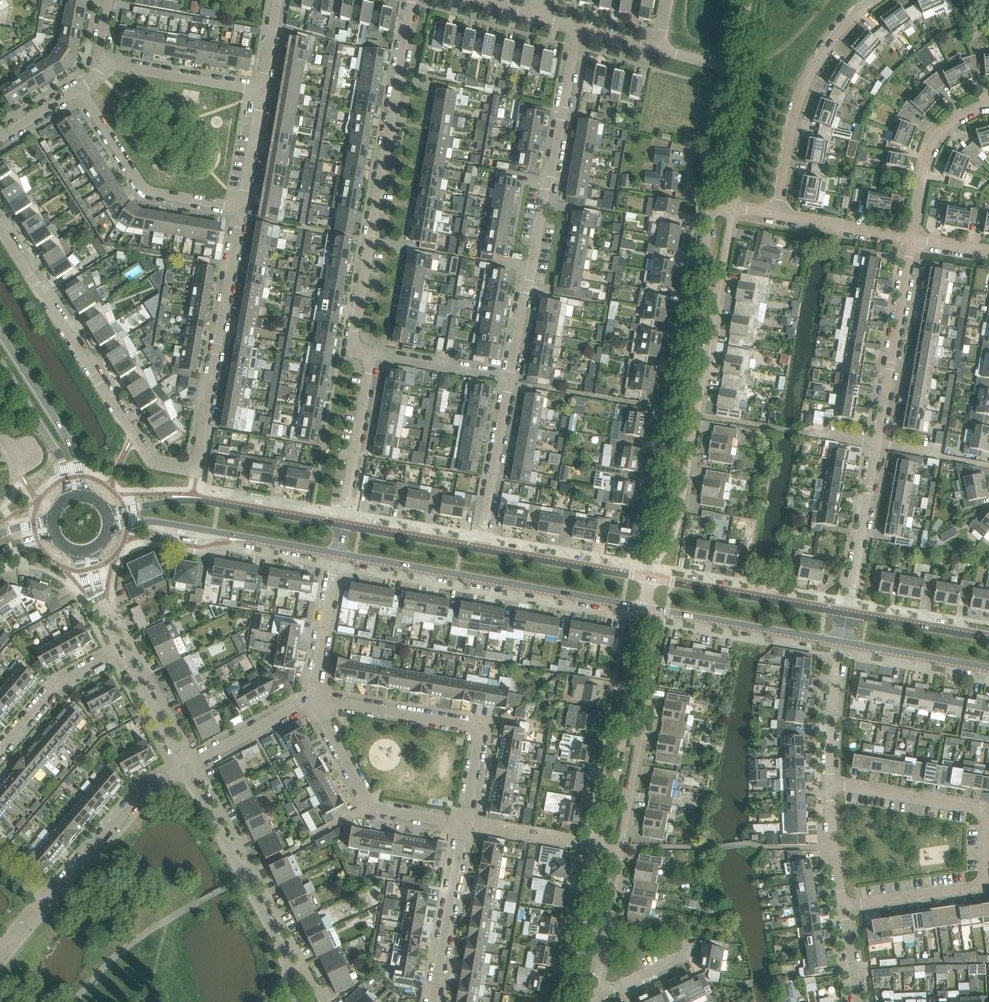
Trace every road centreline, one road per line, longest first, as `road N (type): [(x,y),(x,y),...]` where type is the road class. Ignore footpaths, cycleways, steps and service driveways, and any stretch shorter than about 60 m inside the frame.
road 1 (residential): [(847,612),(913,239)]
road 2 (residential): [(370,355),(352,345),(410,0)]
road 3 (residential): [(843,906),(976,884),(984,819),(973,807),(830,785)]
road 4 (residential): [(512,381),(577,30)]
road 5 (residential): [(196,471),(147,457),(0,229)]
road 6 (tertiary): [(336,554),(643,607)]
road 7 (residential): [(196,471),(240,208)]
road 8 (residential): [(462,824),(476,730),(312,700)]
road 9 (residential): [(294,1001),(283,950),(185,767)]
road 10 (tertiary): [(341,525),(192,500),(106,510)]
road 11 (residential): [(779,212),(807,87),(835,36),(871,0)]
road 12 (tertiary): [(109,527),(164,522),(336,554)]
road 13 (unclassified): [(696,415),(734,204)]
road 14 (residential): [(240,208),(141,183),(82,88)]
road 15 (residential): [(312,700),(372,806),(462,824)]
road 16 (unclassified): [(715,201),(678,411)]
road 17 (tertiary): [(847,612),(648,578)]
road 18 (tertiary): [(643,607),(841,641)]
road 19 (residential): [(185,767),(144,789),(45,904)]
road 20 (residential): [(621,851),(647,705),(632,669)]
road 21 (tertiary): [(86,495),(72,445),(0,334)]
road 22 (residential): [(632,669),(600,848)]
road 23 (residential): [(434,1001),(462,824)]
road 24 (residential): [(341,525),(370,355)]
road 25 (residential): [(481,549),(512,381)]
road 26 (tertiary): [(648,578),(481,549)]
road 27 (residential): [(988,105),(951,124),(933,145),(913,239)]
road 28 (residential): [(262,91),(101,63)]
road 29 (residential): [(0,749),(56,685),(123,651)]
road 30 (residential): [(600,848),(572,1001)]
road 31 (tertiary): [(0,365),(54,449),(67,498)]
road 32 (unclassified): [(653,554),(678,525),(696,415)]
road 33 (tertiary): [(841,641),(988,669)]
road 34 (residential): [(312,700),(336,554)]
road 35 (unclassified): [(678,411),(653,554)]
road 36 (residential): [(597,994),(621,851)]
road 37 (residential): [(830,785),(841,641)]
road 38 (residential): [(512,381),(370,355)]
road 39 (residential): [(185,767),(312,700)]
road 40 (tertiary): [(988,638),(847,612)]
road 41 (tertiary): [(481,549),(341,525)]
road 42 (unclassified): [(734,204),(754,84),(738,73)]
road 43 (unclassified): [(913,239),(779,212)]
road 44 (residential): [(185,767),(123,651)]
road 45 (unclassified): [(738,73),(715,201)]
road 46 (residential): [(843,906),(830,785)]

